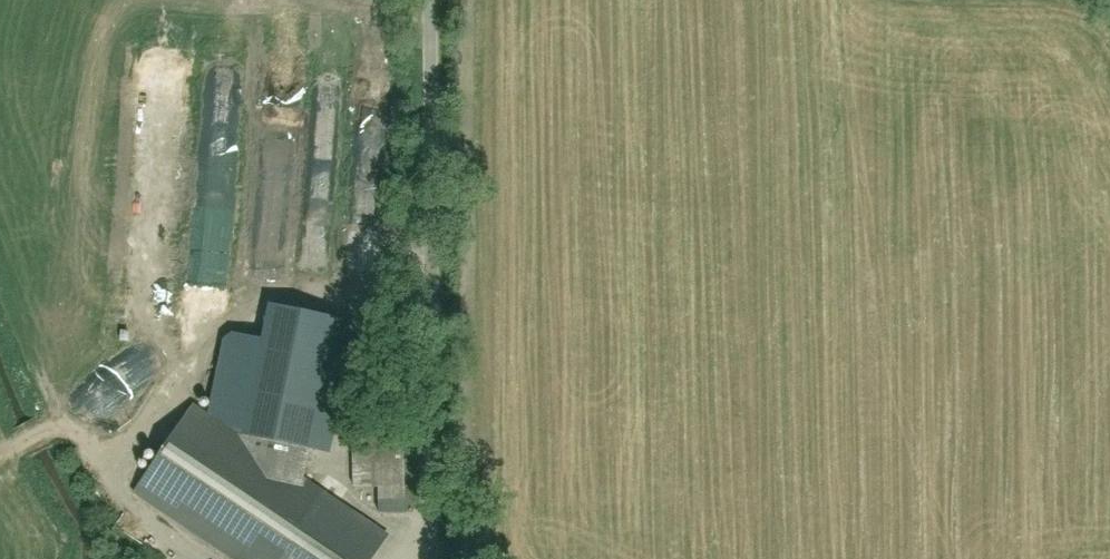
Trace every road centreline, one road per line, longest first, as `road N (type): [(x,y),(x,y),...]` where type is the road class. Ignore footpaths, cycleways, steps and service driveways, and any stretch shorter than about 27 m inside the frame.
road 1 (unclassified): [(437,558),(429,540),(425,0)]

